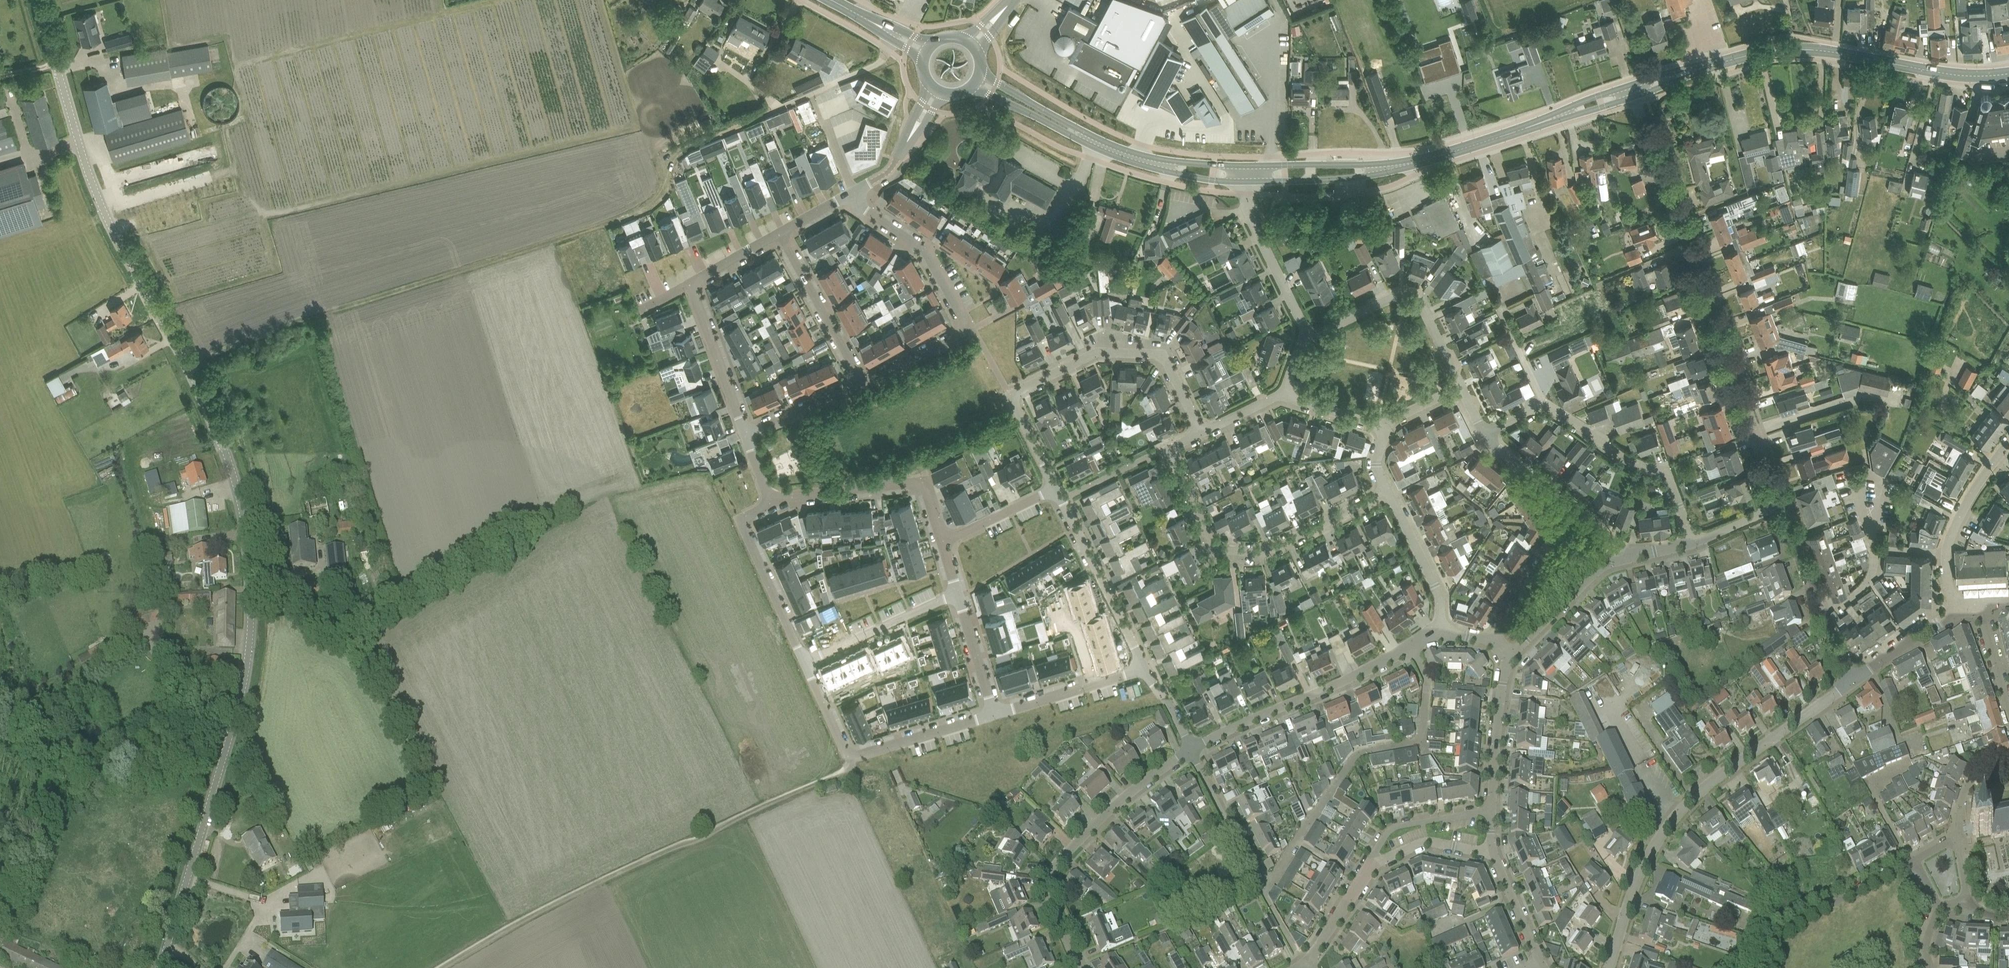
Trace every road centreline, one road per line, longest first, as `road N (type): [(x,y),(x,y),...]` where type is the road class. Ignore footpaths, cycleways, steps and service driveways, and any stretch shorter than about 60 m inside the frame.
road 1 (unclassified): [(160,967),(247,680),(254,549),(242,480),(214,406),(136,272),(85,163),(38,0)]
road 2 (residential): [(1782,506),(1633,97)]
road 3 (residential): [(1608,967),(1639,871),(1673,817),(1848,685)]
road 4 (residential): [(1198,435),(1162,357),(1098,352),(1011,394),(1055,489)]
road 5 (residential): [(1388,492),(1267,551),(1220,549),(1167,448),(1198,435)]
road 6 (residential): [(1262,894),(1352,762),(1419,737),(1426,683),(1409,648)]
road 7 (primary): [(2008,73),(1946,73),(1800,50),(1691,72)]
road 8 (residential): [(1076,967),(1049,894),(1053,867),(1093,824),(1190,751)]
road 9 (residential): [(1190,751),(1409,648)]
road 10 (residential): [(1309,337),(1405,290),(1461,390)]
road 11 (residential): [(1692,543),(1668,471),(1638,465),(1545,405)]
road 12 (residential): [(770,498),(914,483),(928,493),(943,542)]
road 13 (primary): [(1565,114),(1374,171)]
road 14 (residential): [(1055,489),(1143,665)]
road 15 (residential): [(1848,685),(1782,506)]
road 16 (residential): [(1914,861),(1785,930),(1770,967)]
road 17 (residential): [(770,498),(745,527),(806,661)]
road 18 (residential): [(1958,611),(1947,567),(1951,534),(2008,444)]
road 19 (residential): [(854,193),(862,208),(920,247),(972,329)]
road 20 (residential): [(780,233),(863,383)]
road 21 (residential): [(1309,337),(1250,219),(1249,181)]
road 22 (residential): [(806,661),(959,594)]
road 23 (residential): [(1506,659),(1594,574),(1630,556)]
road 24 (residential): [(691,284),(746,435)]
road 25 (residential): [(1262,894),(1190,751)]
road 26 (residential): [(1143,665),(994,715)]
road 27 (residential): [(1491,641),(1576,510)]
road 28 (residential): [(1491,810),(1506,659)]
road 29 (residential): [(994,715),(851,756)]
road 30 (residential): [(1370,868),(1394,829),(1491,810)]
road 31 (residential): [(1436,624),(1437,583),(1388,492)]
road 32 (residential): [(1848,685),(1958,611)]
road 33 (residential): [(746,435),(863,383)]
road 34 (residential): [(1370,868),(1422,843),(1491,854)]
road 35 (primary): [(1249,181),(1338,180),(1374,171)]
road 36 (residential): [(959,594),(994,715)]
road 37 (primary): [(972,86),(1086,138)]
road 38 (primary): [(1086,138),(979,73)]
road 39 (primary): [(1374,171),(1249,165)]
road 40 (residential): [(1055,489),(943,542)]
road 41 (residential): [(863,383),(972,329)]
road 42 (residential): [(1540,964),(1491,854)]

